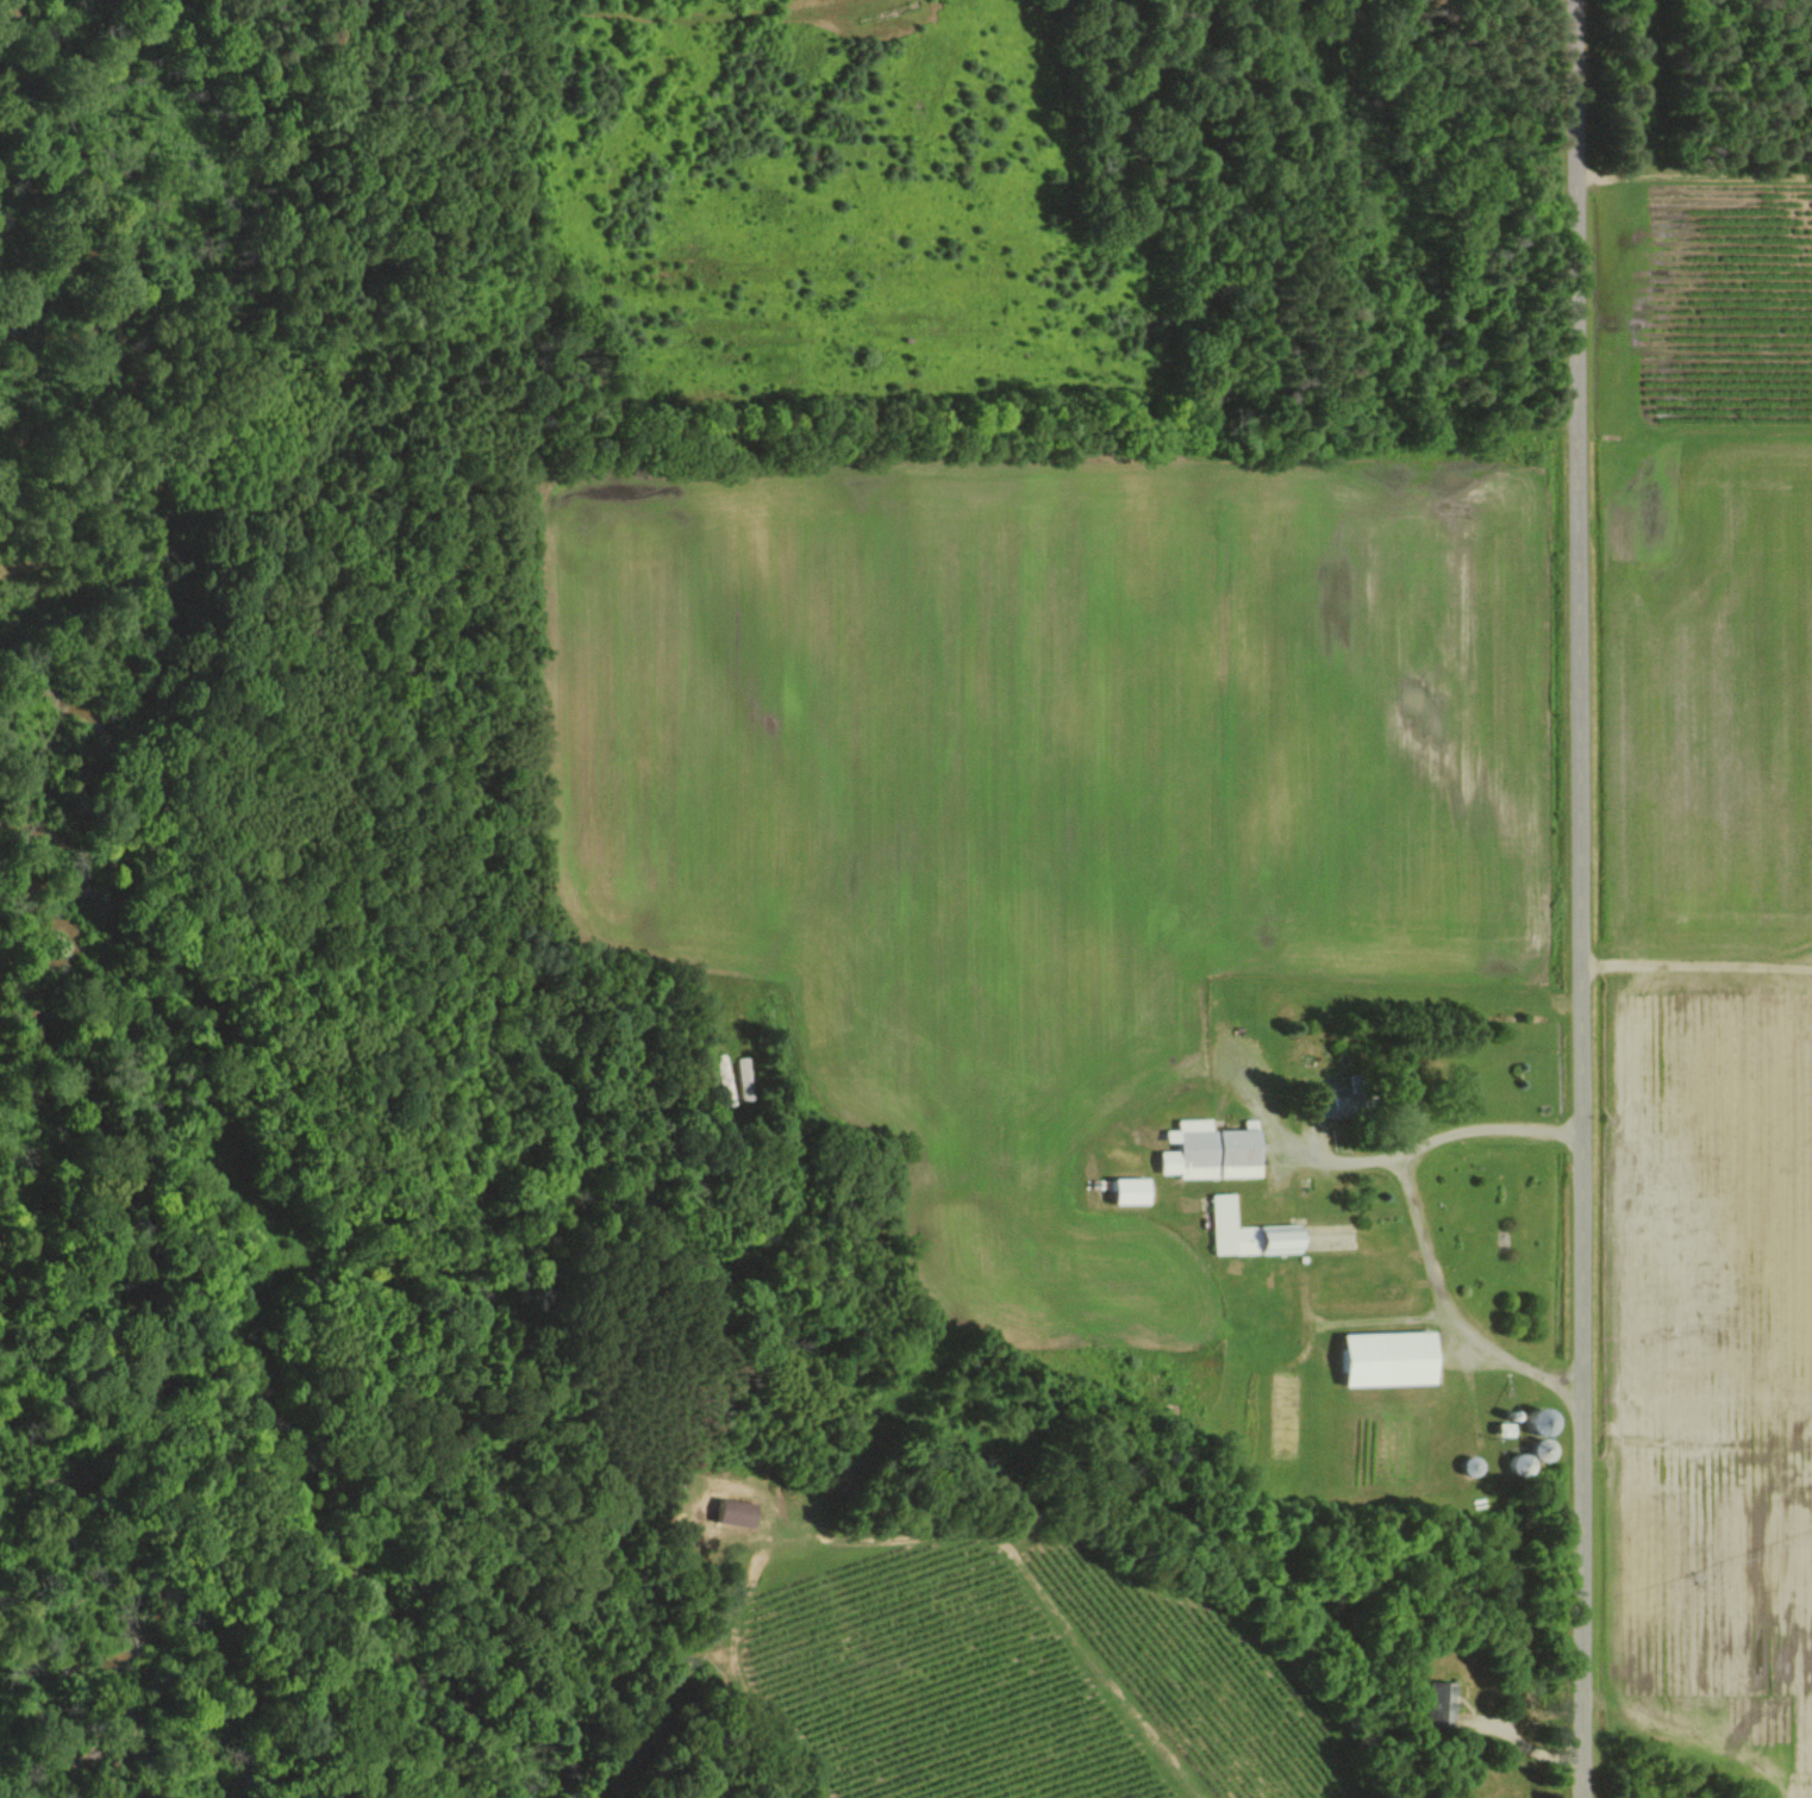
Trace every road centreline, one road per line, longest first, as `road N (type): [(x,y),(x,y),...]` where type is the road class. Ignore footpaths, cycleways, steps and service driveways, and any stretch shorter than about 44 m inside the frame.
road 1 (residential): [(1585,1797),(1577,0)]

